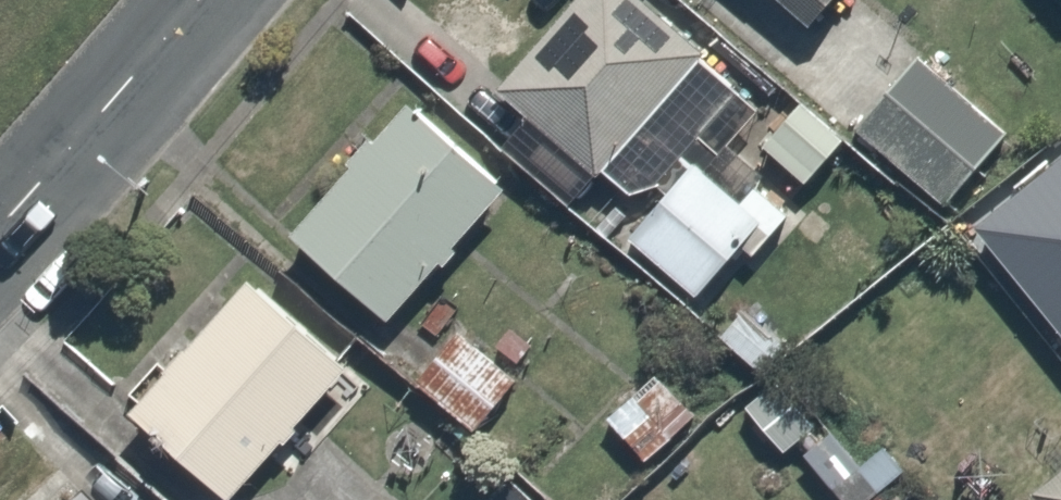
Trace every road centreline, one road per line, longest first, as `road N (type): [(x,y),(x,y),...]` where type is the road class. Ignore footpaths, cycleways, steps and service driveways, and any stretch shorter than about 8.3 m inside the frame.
road 1 (secondary): [(0,230),(199,0)]

